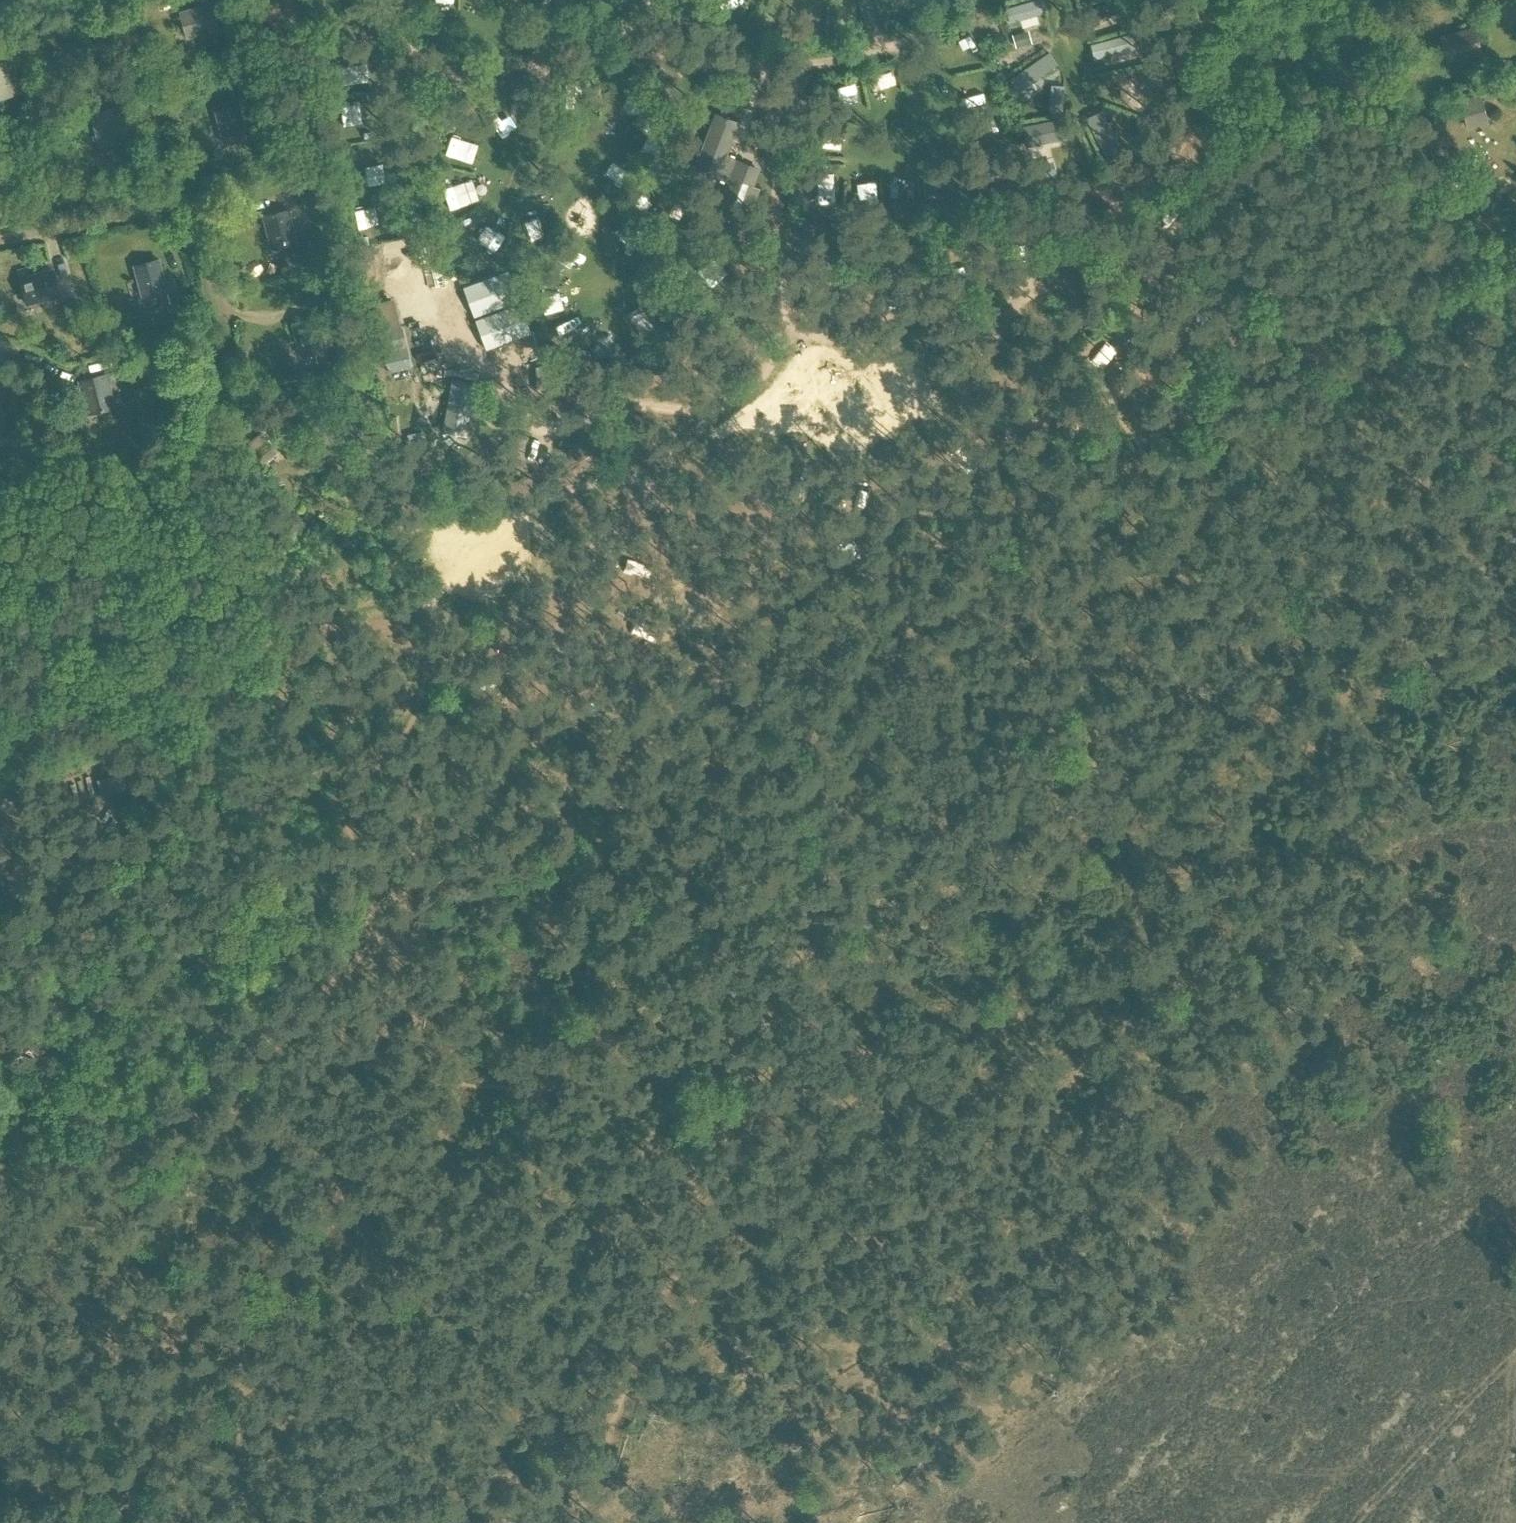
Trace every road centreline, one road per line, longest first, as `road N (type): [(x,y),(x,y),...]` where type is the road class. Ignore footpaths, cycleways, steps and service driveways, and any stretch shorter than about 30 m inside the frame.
road 1 (track): [(391,0),(422,256),(461,341),(511,392),(528,425)]
road 2 (track): [(703,0),(736,49),(785,155),(787,191),(770,253),(782,316)]
road 3 (track): [(528,425),(550,432),(653,404),(721,414),(768,371),(782,316)]

